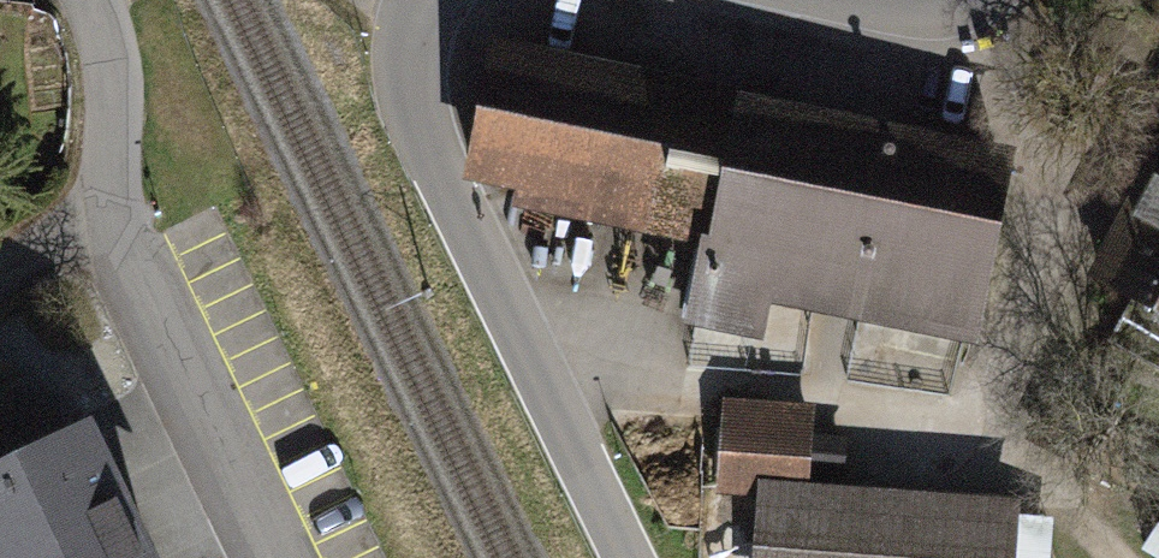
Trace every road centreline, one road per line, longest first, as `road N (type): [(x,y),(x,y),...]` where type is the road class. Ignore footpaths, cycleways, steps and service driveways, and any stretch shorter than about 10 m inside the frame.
road 1 (residential): [(428,0),(415,25),(423,136),(631,557)]
road 2 (residential): [(101,0),(120,44),(127,194),(309,557)]

